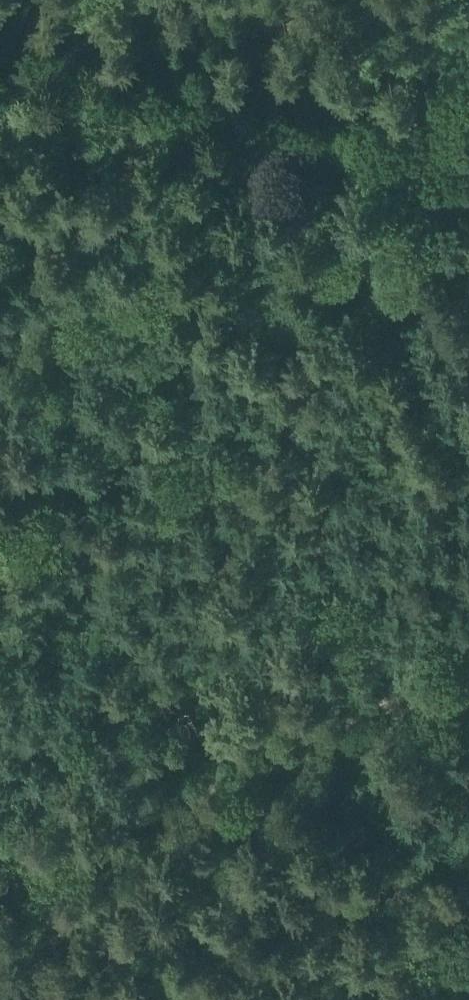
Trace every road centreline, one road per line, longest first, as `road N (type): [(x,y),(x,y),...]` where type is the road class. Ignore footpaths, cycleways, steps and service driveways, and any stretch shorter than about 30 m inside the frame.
road 1 (track): [(468,666),(382,696),(216,816),(103,841),(0,884)]
road 2 (track): [(468,175),(0,326)]
road 3 (track): [(468,162),(0,72)]

